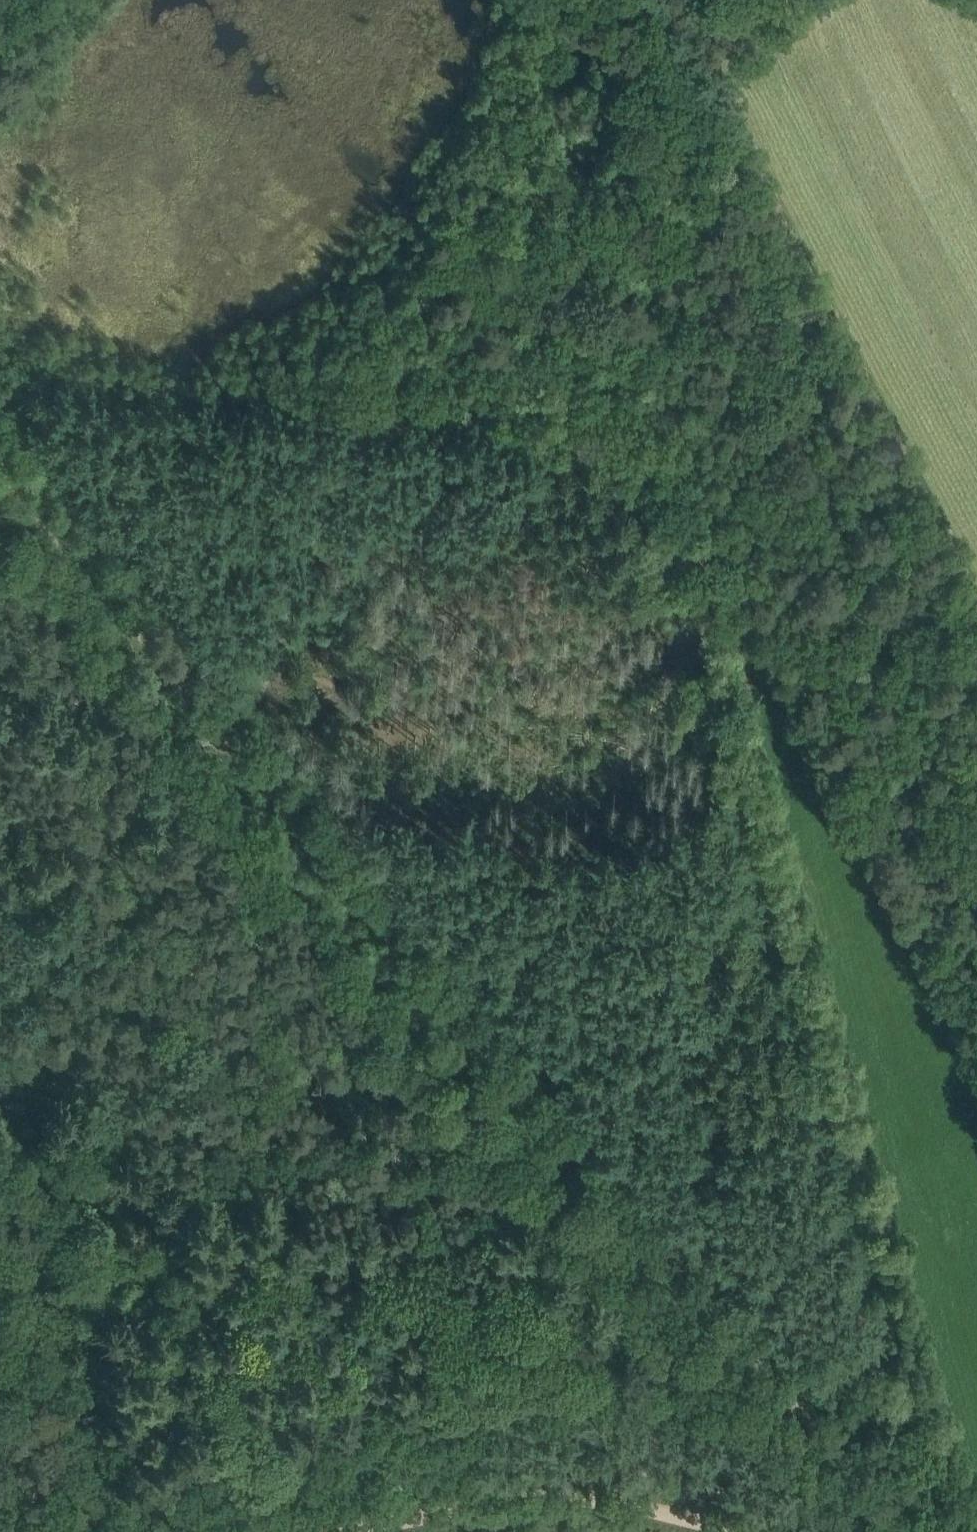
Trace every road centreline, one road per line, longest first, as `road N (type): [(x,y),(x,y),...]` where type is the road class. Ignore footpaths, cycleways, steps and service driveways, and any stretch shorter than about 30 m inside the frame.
road 1 (track): [(913,1531),(518,1083),(0,463)]
road 2 (track): [(355,1531),(535,1500),(648,1511),(725,1531)]

